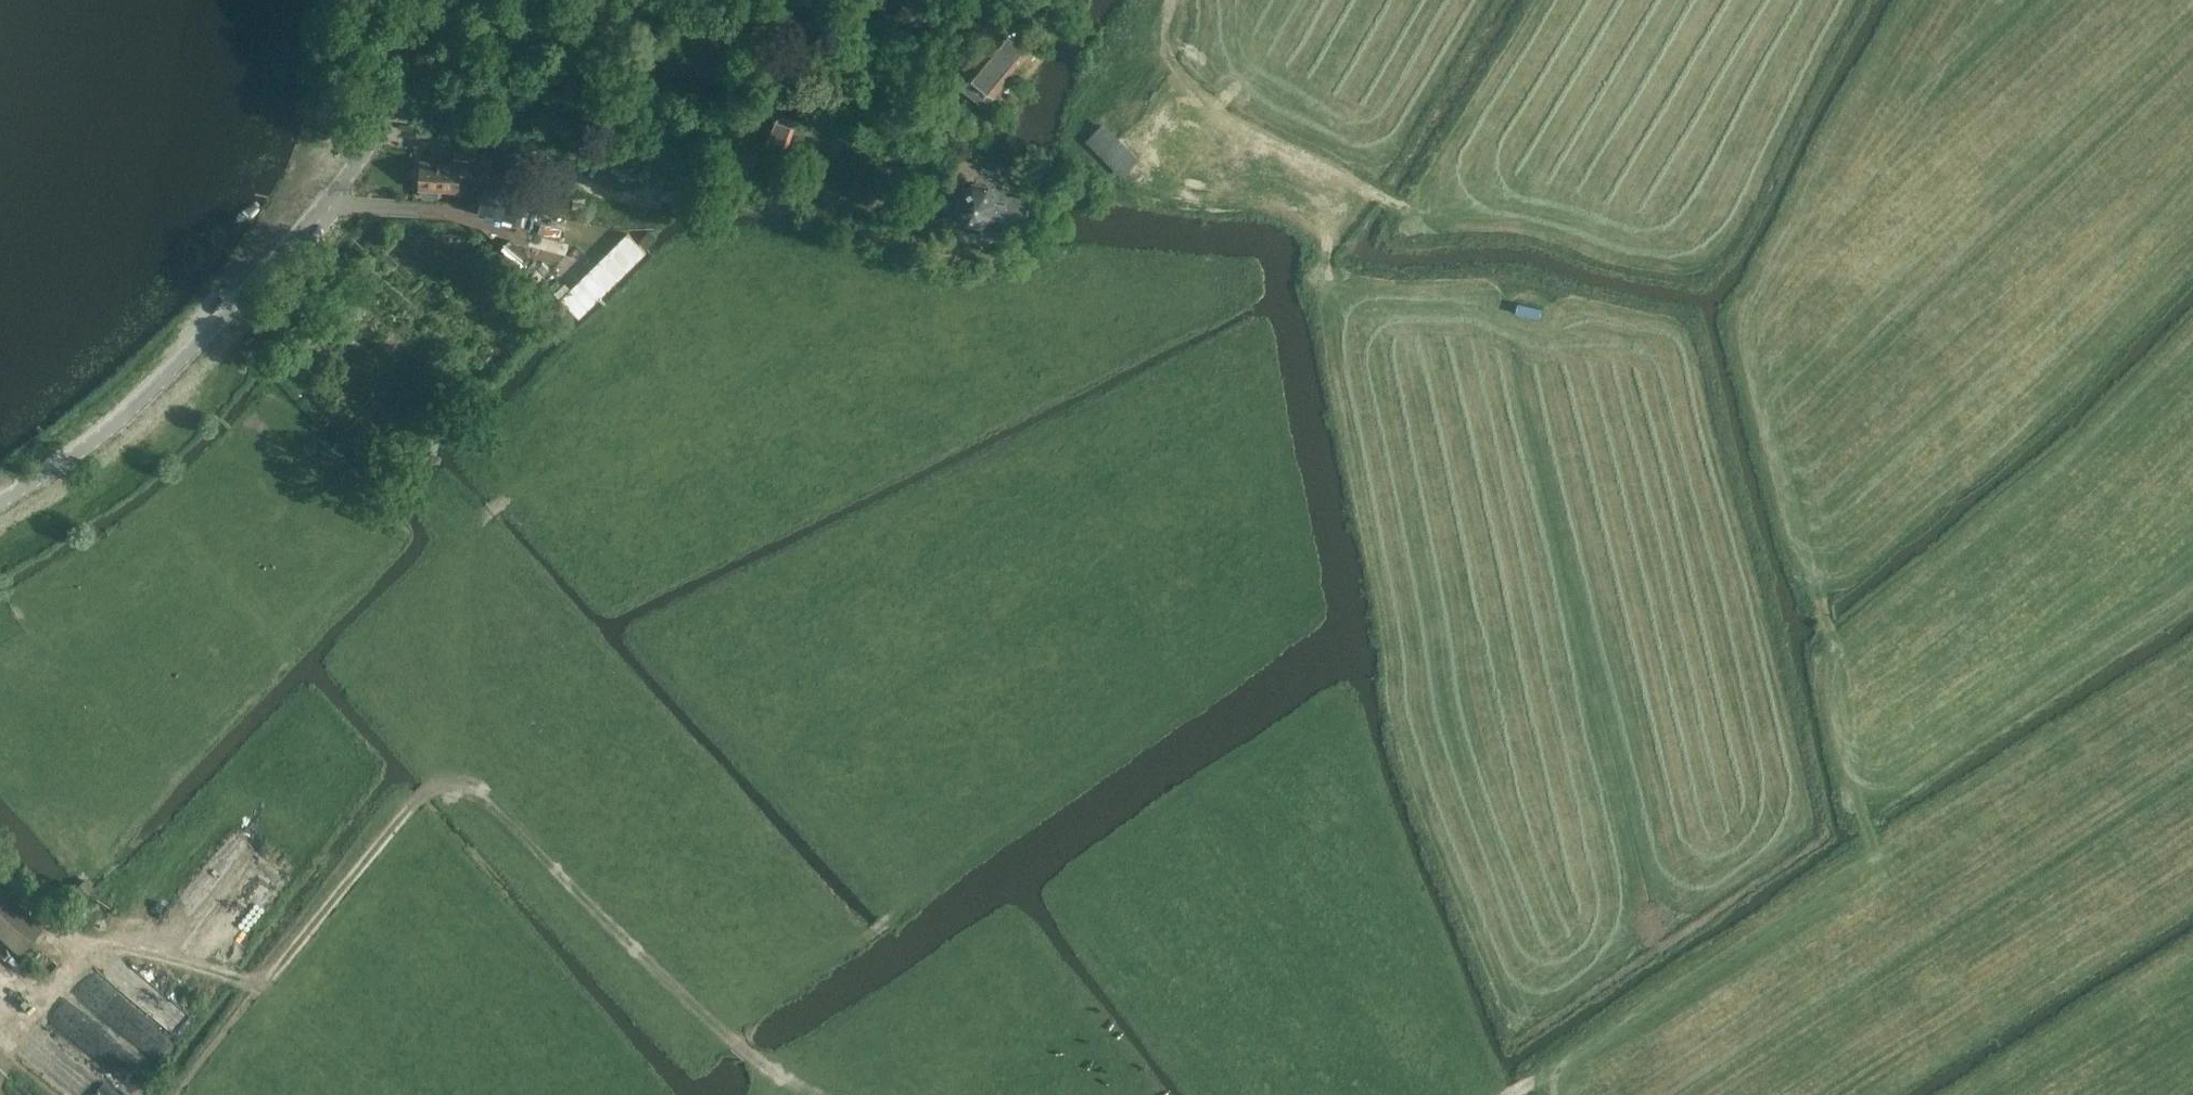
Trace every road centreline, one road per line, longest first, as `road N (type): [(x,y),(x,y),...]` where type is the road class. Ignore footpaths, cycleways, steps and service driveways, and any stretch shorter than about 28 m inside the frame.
road 1 (track): [(0,868),(73,942),(259,988),(429,793),(454,787),(499,813),(757,1065)]
road 2 (unclassified): [(0,501),(90,444),(155,387),(347,179),(382,126),(426,0)]

